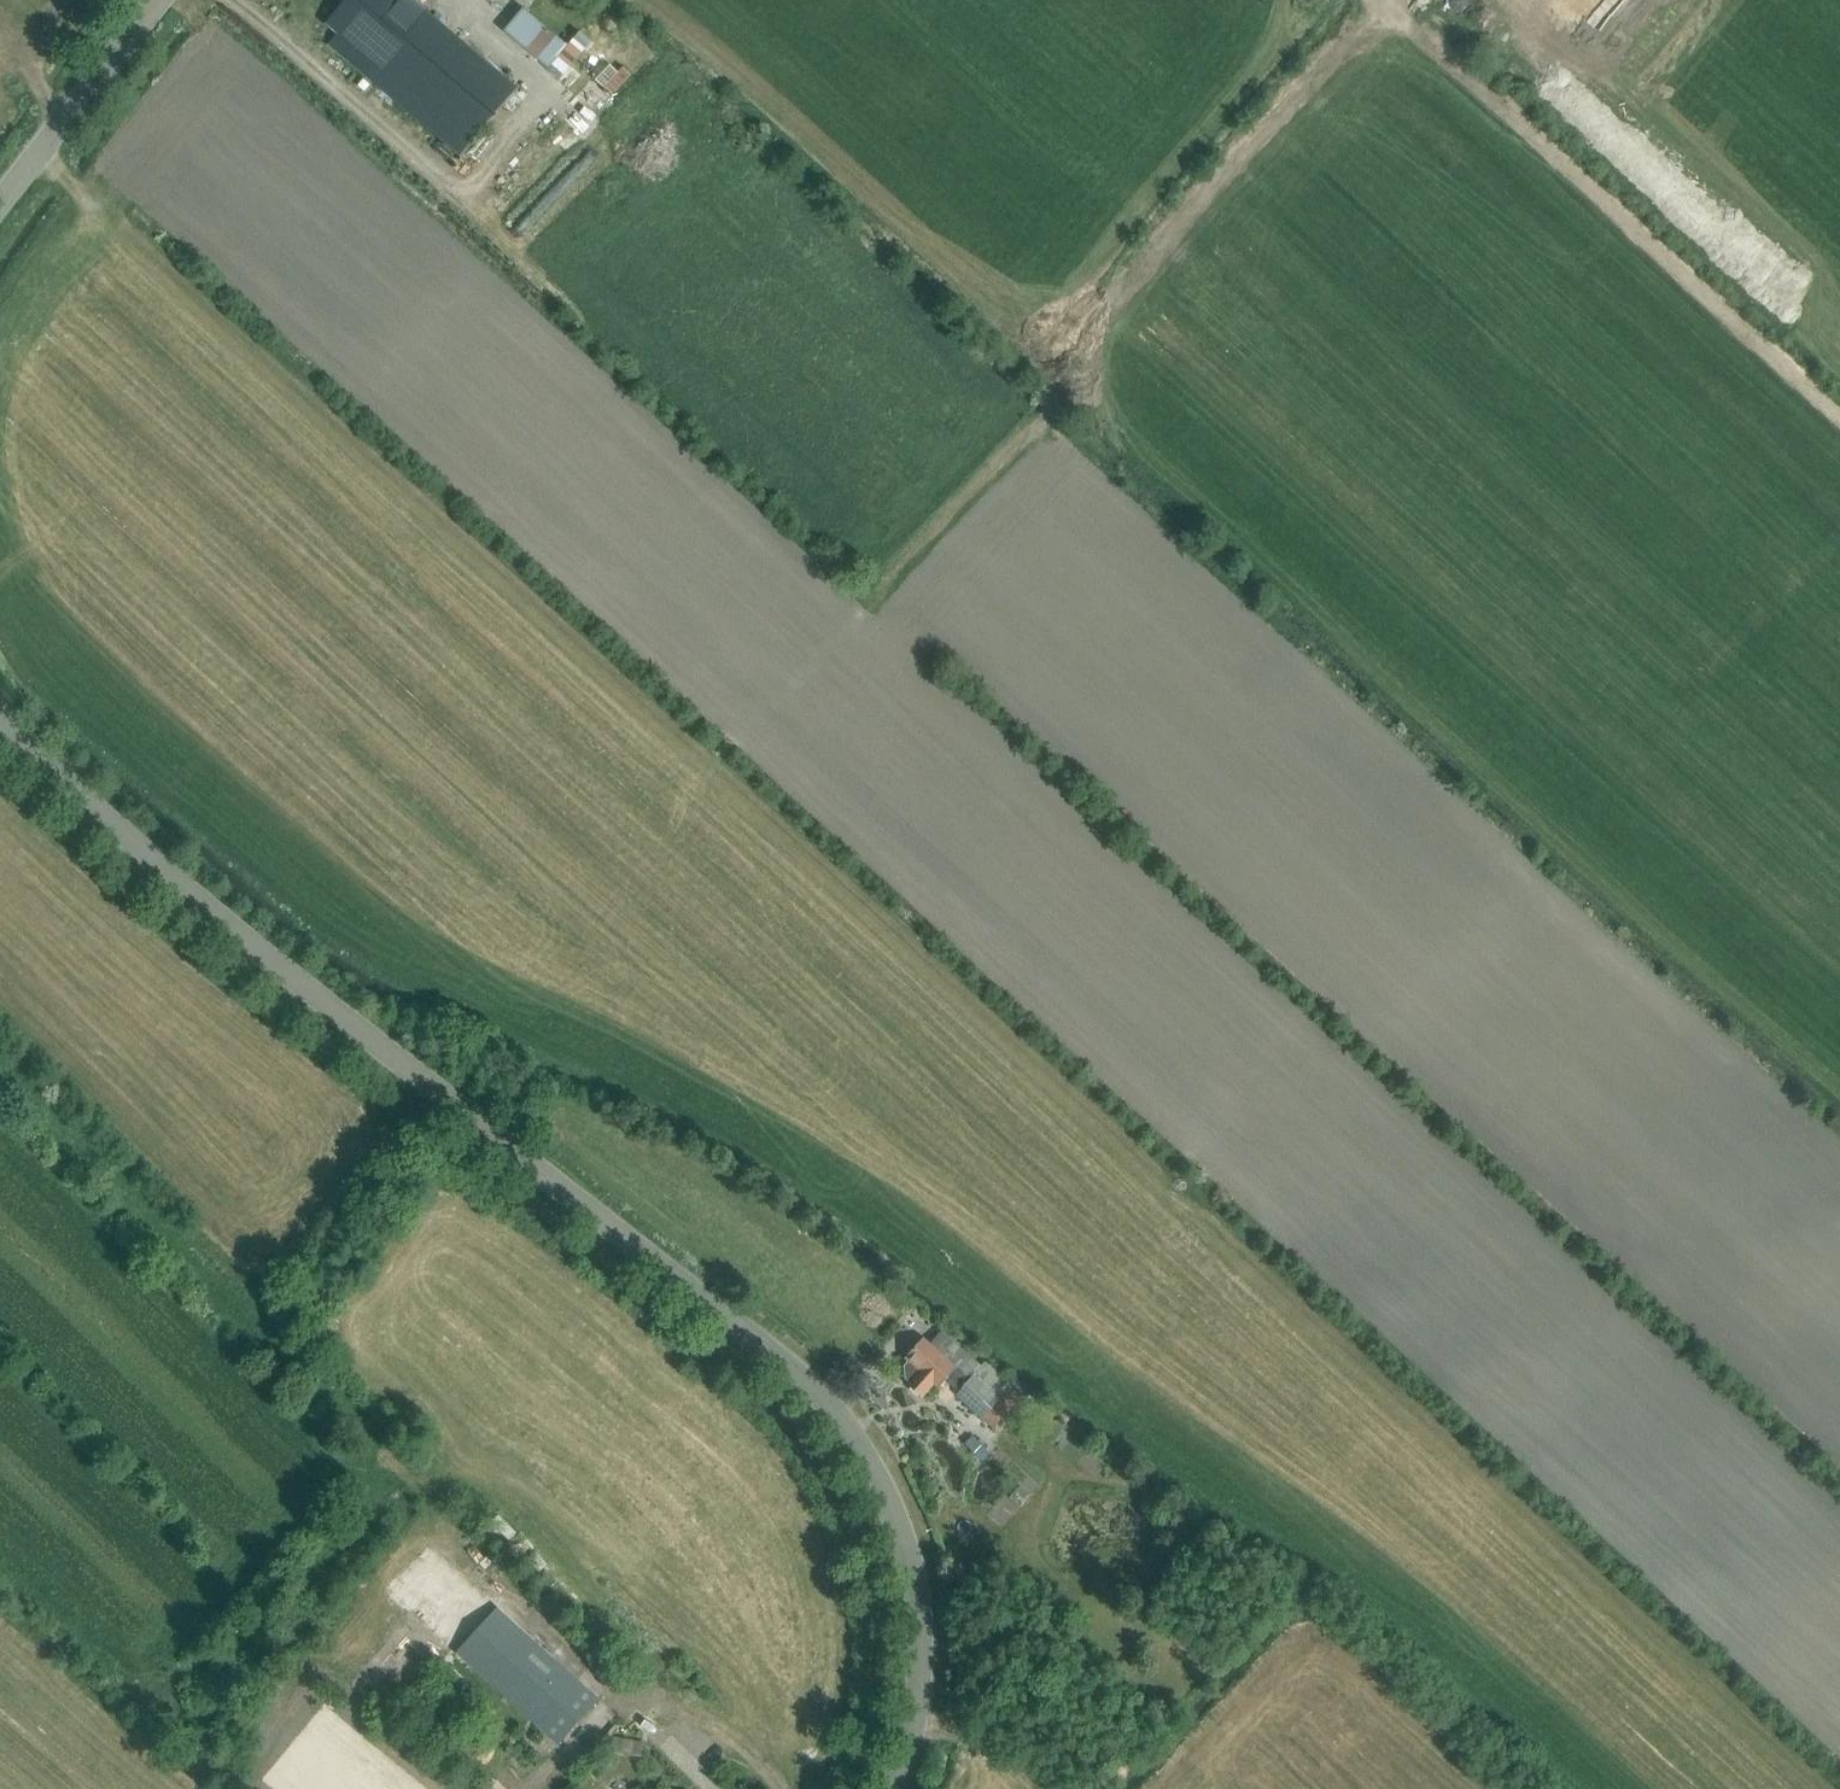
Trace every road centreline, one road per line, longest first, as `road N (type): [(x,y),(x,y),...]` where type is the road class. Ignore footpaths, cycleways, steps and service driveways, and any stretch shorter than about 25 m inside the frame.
road 1 (tertiary): [(893,1788),(918,1709),(918,1587),(883,1489),(790,1369),(23,753),(0,724)]
road 2 (tertiary): [(0,209),(156,0)]

